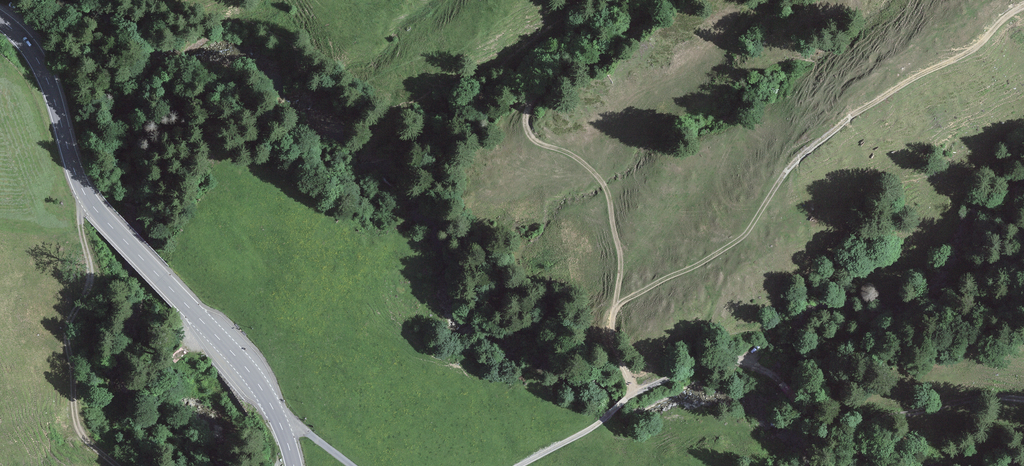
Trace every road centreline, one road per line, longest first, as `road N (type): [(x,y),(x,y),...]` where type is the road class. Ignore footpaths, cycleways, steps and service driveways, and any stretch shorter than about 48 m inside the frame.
road 1 (secondary): [(0,19),(42,67),(93,207),(251,374),(294,465)]
road 2 (track): [(615,309),(726,249),(751,228),(793,163),(858,110),(970,52),(1023,7)]
road 3 (track): [(1023,399),(985,396),(835,426),(741,356),(630,395)]
road 4 (track): [(615,309),(620,264),(605,188),(584,162),(534,141),(527,111),(658,0)]
road 5 (track): [(121,465),(88,440),(73,394),(69,322),(91,277),(80,219),(86,195)]
road 6 (track): [(520,465),(589,430),(630,395)]

